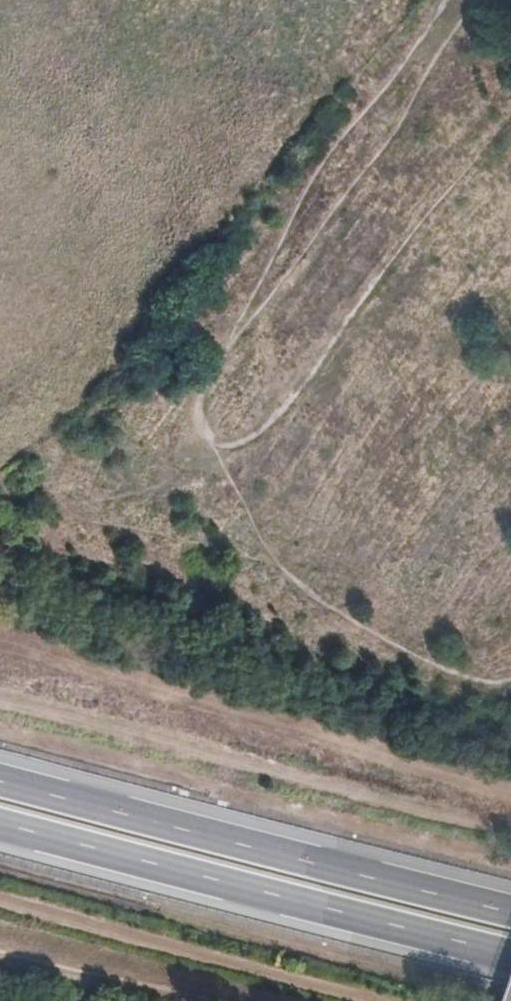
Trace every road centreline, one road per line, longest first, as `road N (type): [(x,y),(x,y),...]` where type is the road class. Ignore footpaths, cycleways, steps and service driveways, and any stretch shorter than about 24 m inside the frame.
road 1 (motorway): [(510,913),(0,781)]
road 2 (motorway): [(0,826),(510,958)]

